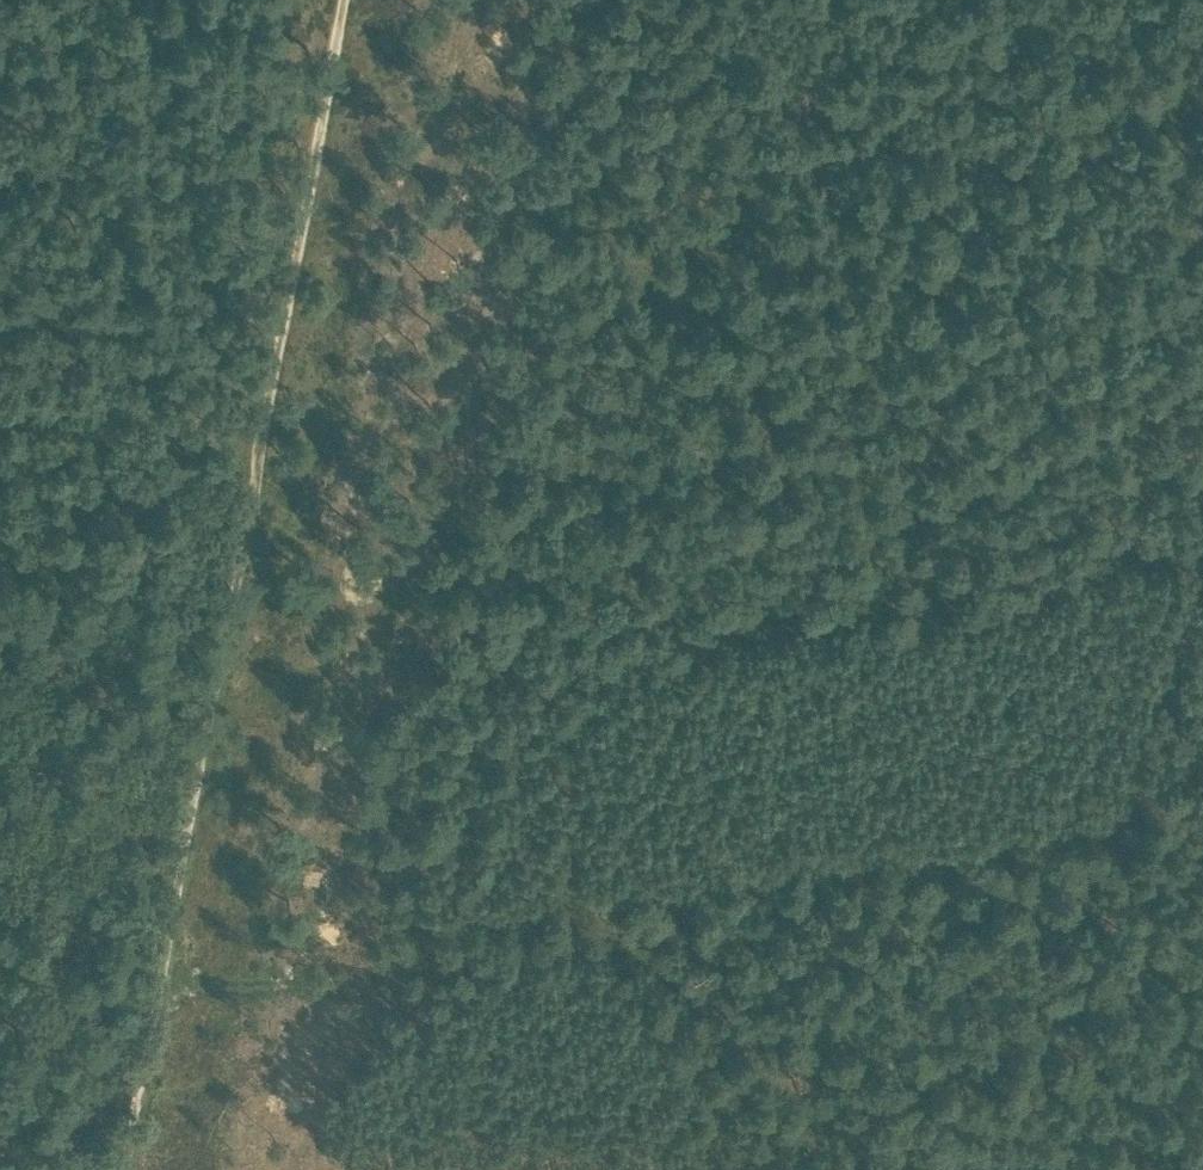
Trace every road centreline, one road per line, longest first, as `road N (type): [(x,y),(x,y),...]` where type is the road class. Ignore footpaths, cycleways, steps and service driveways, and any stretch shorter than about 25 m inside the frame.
road 1 (track): [(119,1169),(345,0)]

